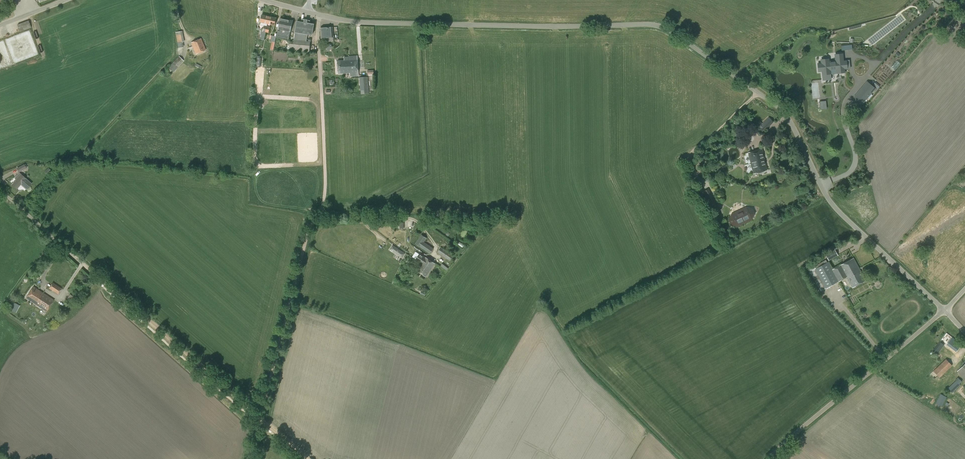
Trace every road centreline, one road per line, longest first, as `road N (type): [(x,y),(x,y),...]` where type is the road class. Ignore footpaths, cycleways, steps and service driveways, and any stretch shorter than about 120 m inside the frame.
road 1 (unclassified): [(944,310),(829,201),(784,114),(666,28),(320,18)]
road 2 (track): [(323,100),(325,195),(313,214),(259,421)]
road 3 (unclassified): [(769,458),(944,310)]
road 4 (track): [(259,421),(93,270)]
road 5 (unclassified): [(93,270),(0,190)]

